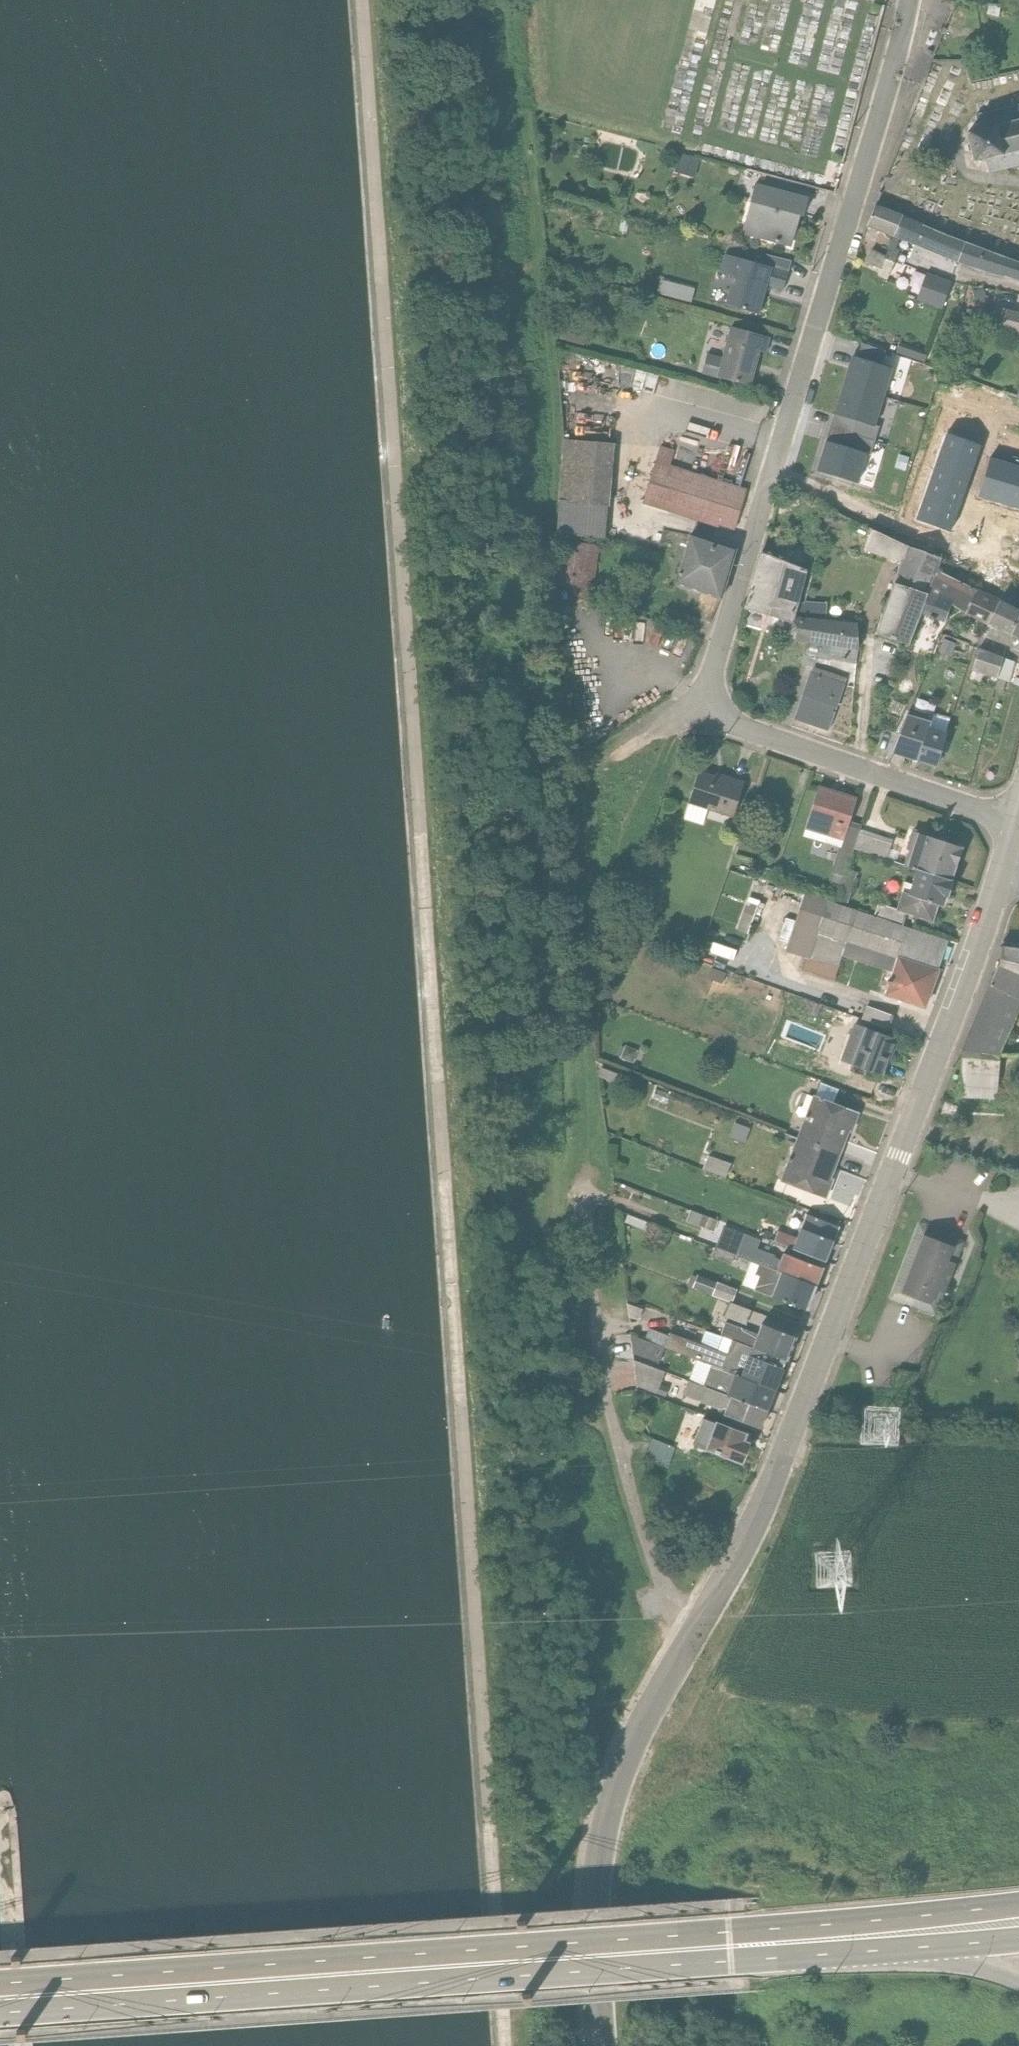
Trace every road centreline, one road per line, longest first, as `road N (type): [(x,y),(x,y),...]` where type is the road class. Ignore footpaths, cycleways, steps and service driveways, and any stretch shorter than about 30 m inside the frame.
road 1 (tertiary): [(999,863),(773,1475),(630,1734),(603,1816),(591,1894),(601,2045)]
road 2 (unclassified): [(1012,820),(698,710),(909,0)]
road 3 (secondary): [(1018,1899),(727,1928),(0,1977)]
road 4 (secondary): [(0,2008),(932,1943)]
road 5 (track): [(698,710),(655,735),(583,939)]

